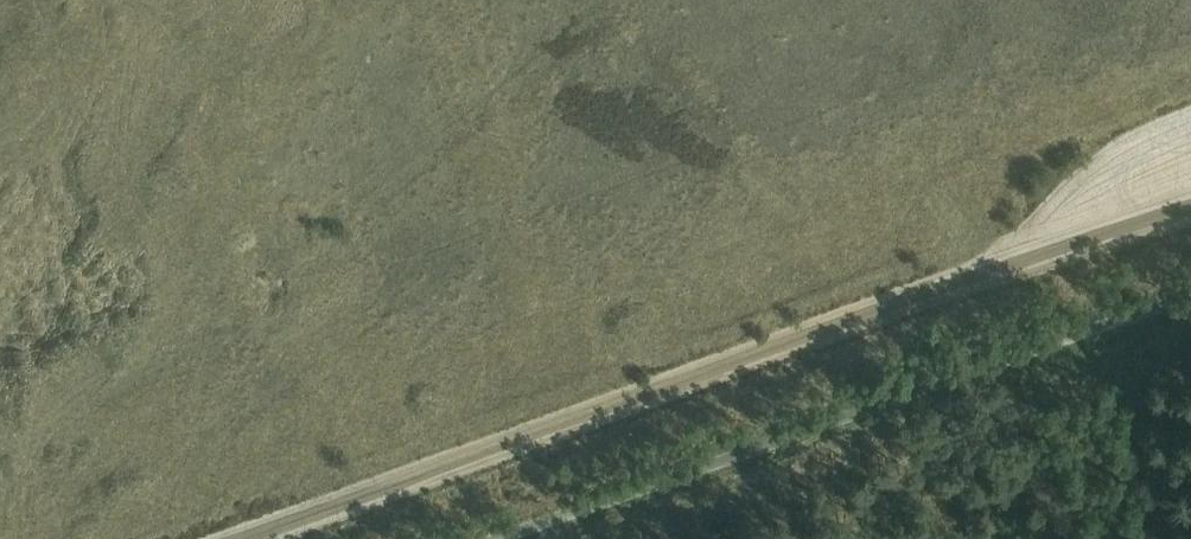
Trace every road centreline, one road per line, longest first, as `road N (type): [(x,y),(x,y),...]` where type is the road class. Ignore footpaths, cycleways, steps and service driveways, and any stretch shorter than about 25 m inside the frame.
road 1 (track): [(242,538),(1190,202)]
road 2 (unclassified): [(496,538),(1190,297)]

